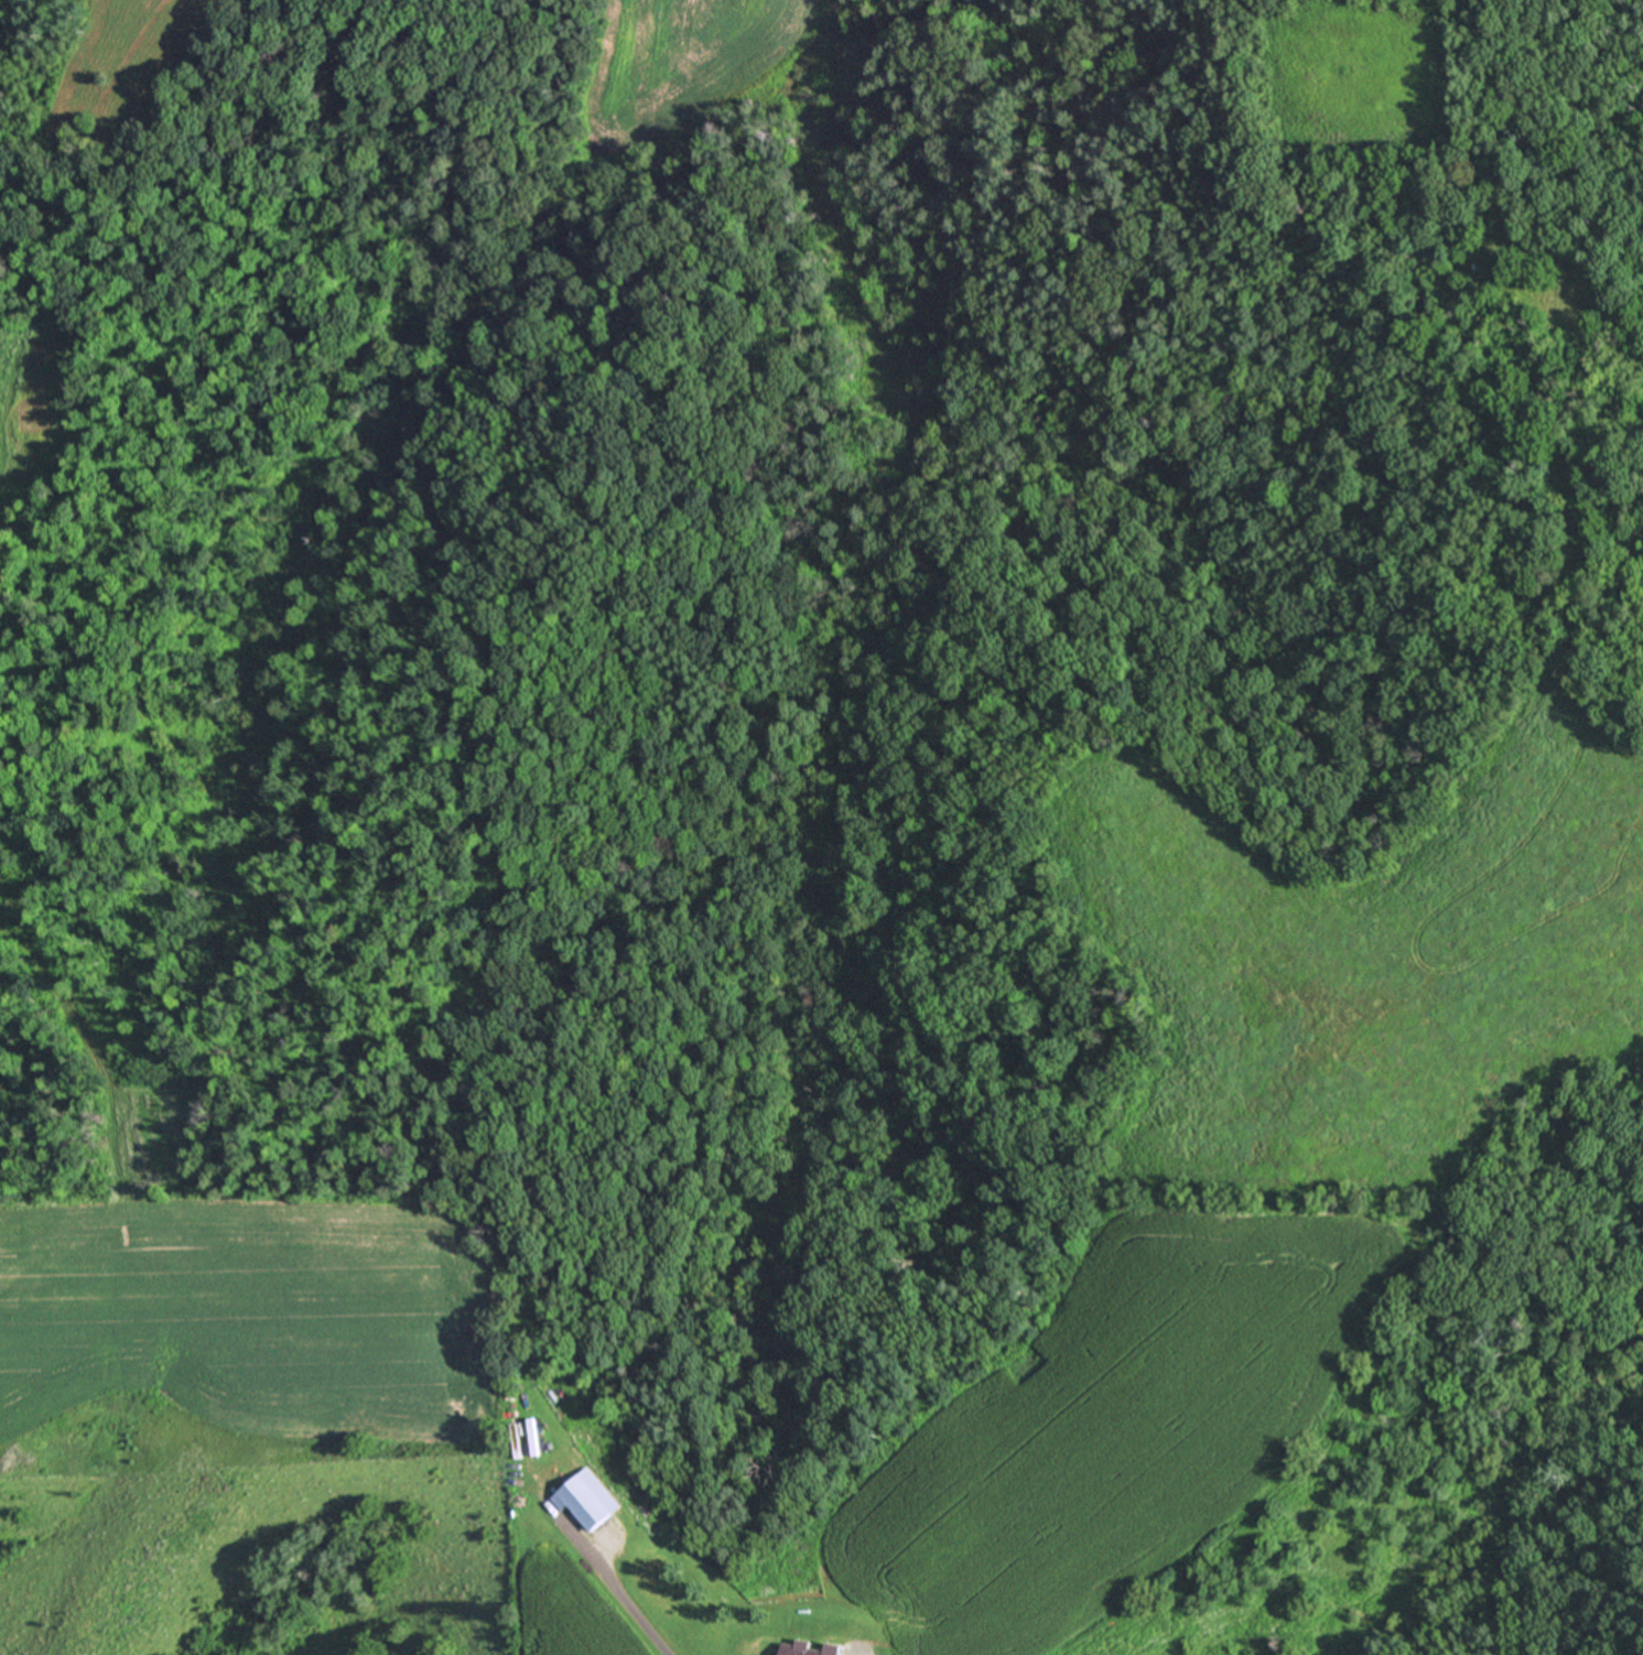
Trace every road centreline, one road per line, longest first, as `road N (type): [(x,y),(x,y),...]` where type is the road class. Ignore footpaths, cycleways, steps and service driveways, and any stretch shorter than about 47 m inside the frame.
road 1 (residential): [(668,1654),(590,1561)]

